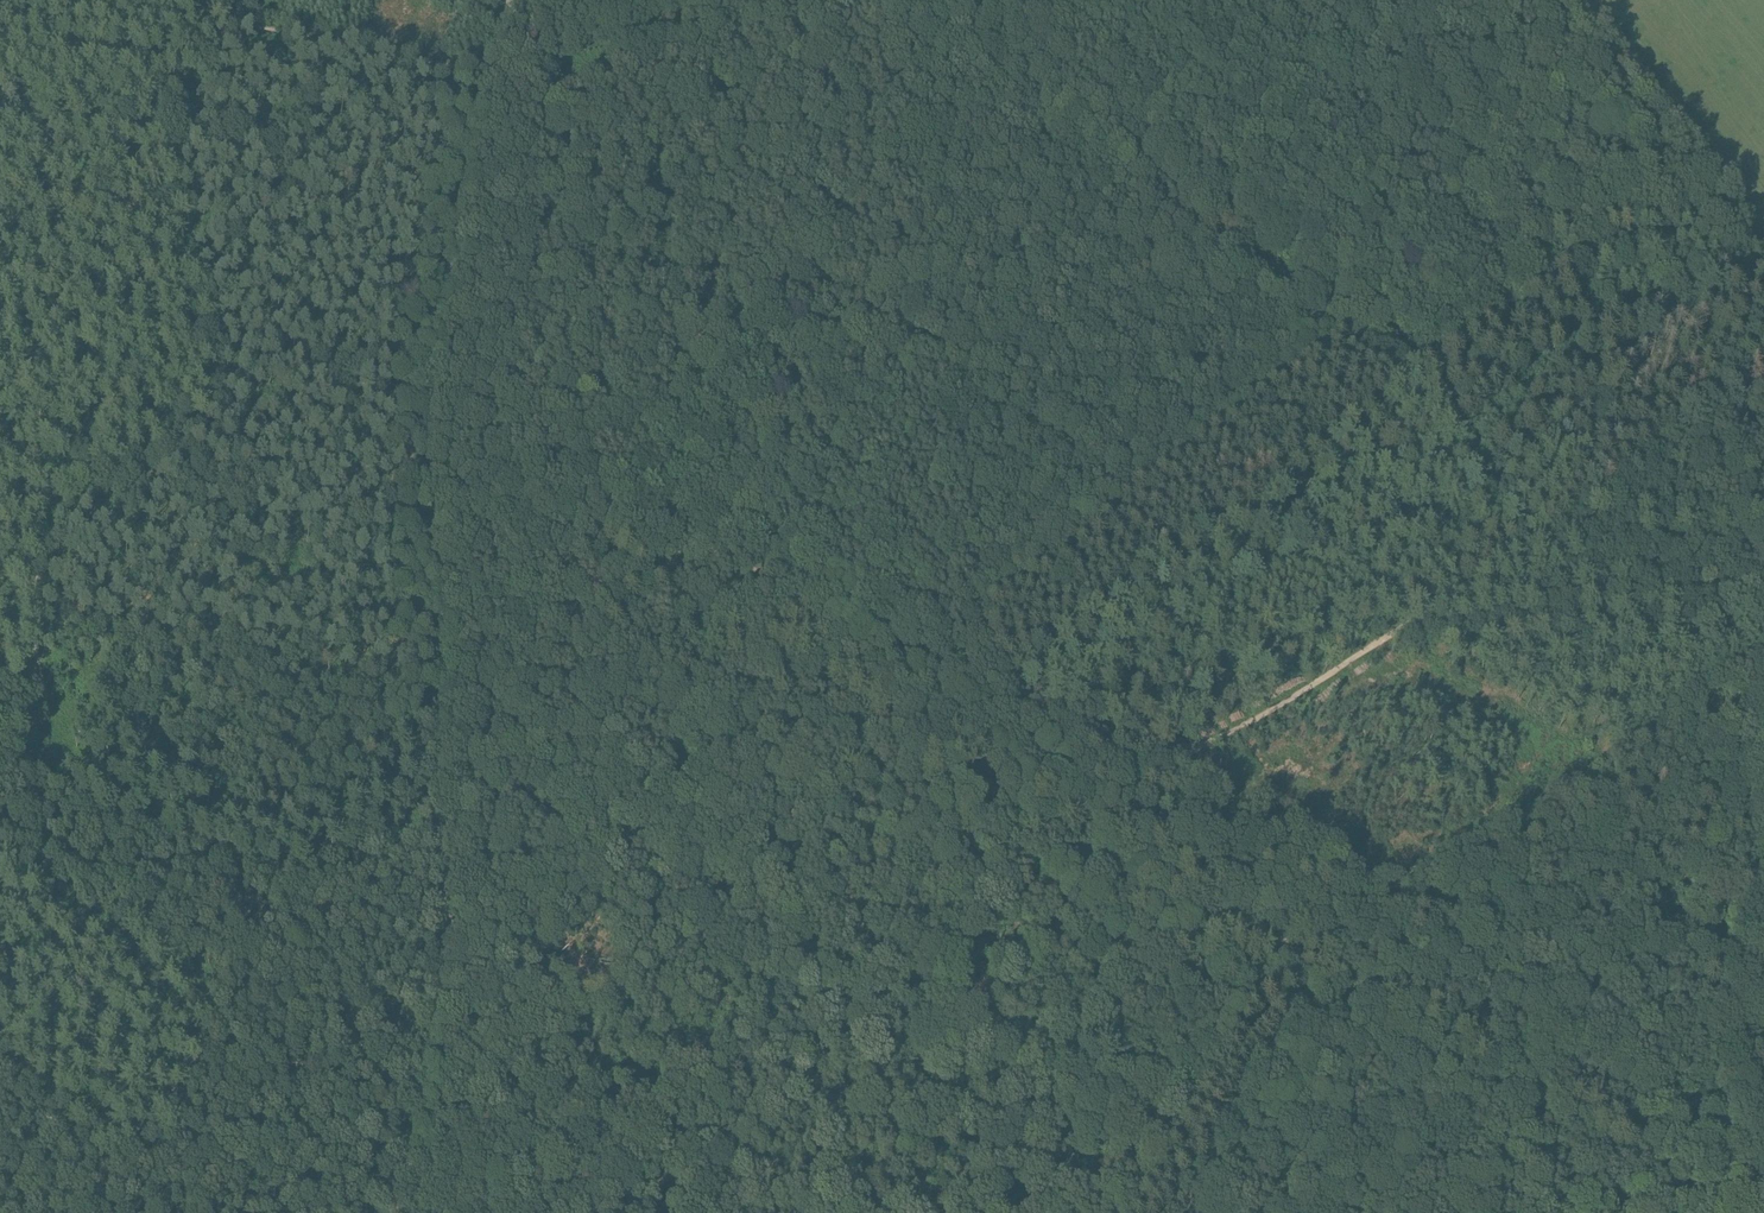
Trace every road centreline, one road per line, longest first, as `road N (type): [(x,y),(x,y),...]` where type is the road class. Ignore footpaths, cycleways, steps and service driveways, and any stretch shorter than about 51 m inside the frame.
road 1 (track): [(1135,829),(1140,796),(1169,767),(1513,555),(1519,531),(1478,454),(1401,379),(1219,256),(1001,76),(884,3)]
road 2 (unclassified): [(391,1212),(419,1118),(445,971),(444,606),(431,468),(432,378),(479,113),(512,0)]
road 3 (track): [(989,678),(1034,655),(1701,174)]
road 4 (track): [(989,678),(613,509),(554,504),(437,539),(359,529),(268,437),(213,398)]
road 5 (track): [(1763,854),(1723,880),(1667,894),(1600,892),(1540,909),(1396,910),(1290,950)]
road 6 (track): [(1763,294),(1742,360),(1710,398),(1649,456),(1519,551)]
road 7 (track): [(1763,255),(1681,155),(1508,0)]
road 8 (track): [(1147,1212),(1291,975),(1290,950)]
road 9 (track): [(1135,829),(989,678)]
road 10 (track): [(1290,950),(1149,856),(1135,829)]

